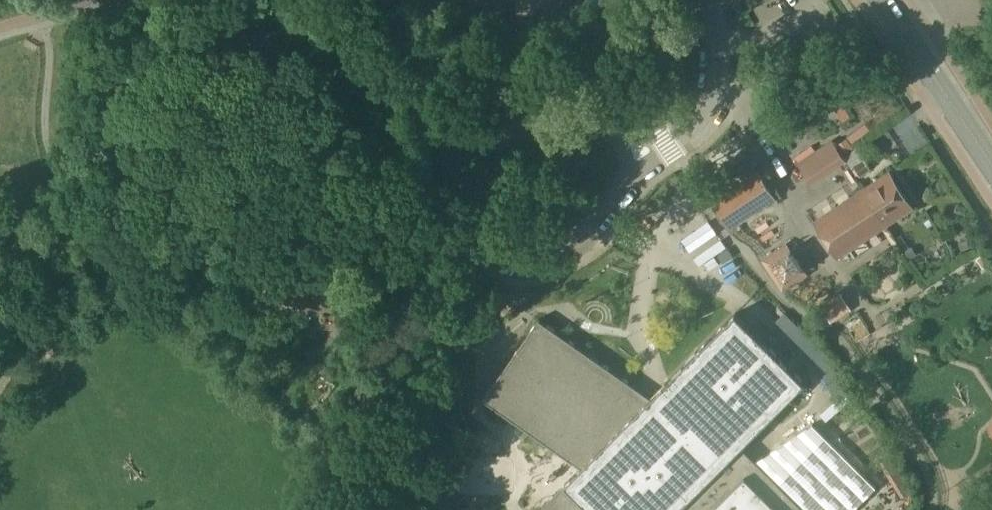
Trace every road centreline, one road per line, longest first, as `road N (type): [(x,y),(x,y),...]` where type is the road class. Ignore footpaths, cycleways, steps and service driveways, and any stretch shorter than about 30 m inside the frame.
road 1 (unclassified): [(658,148),(578,237),(540,256),(514,254),(495,239),(488,224),(491,186)]
road 2 (unclassified): [(491,186),(503,137),(527,122),(658,148)]
road 3 (secondary): [(991,166),(885,0)]
road 4 (unclassified): [(714,0),(719,62),(713,98),(695,124),(658,148)]

